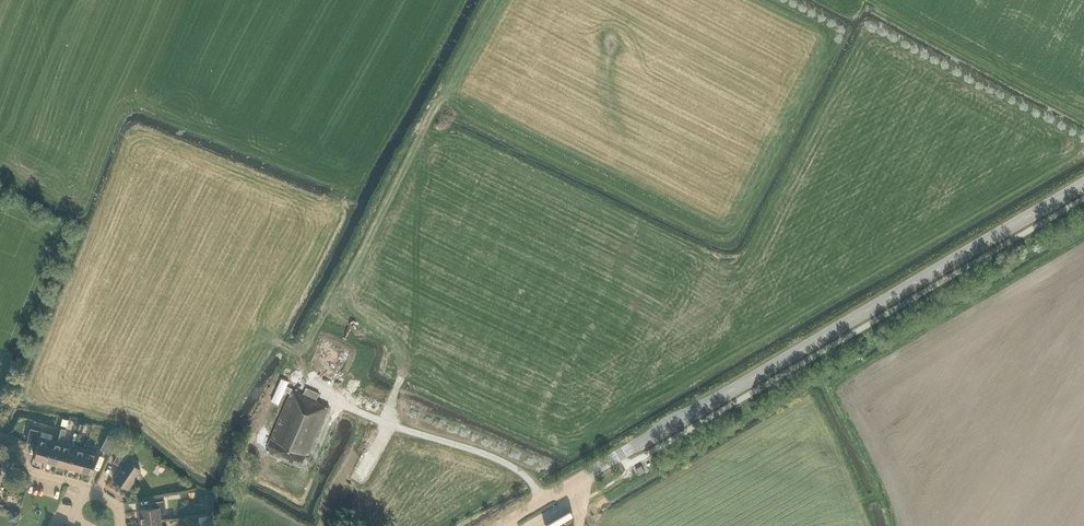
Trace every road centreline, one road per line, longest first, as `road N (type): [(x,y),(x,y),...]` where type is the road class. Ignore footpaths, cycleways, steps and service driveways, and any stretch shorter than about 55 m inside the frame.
road 1 (secondary): [(1083,185),(696,411)]
road 2 (secondary): [(498,525),(621,454)]

